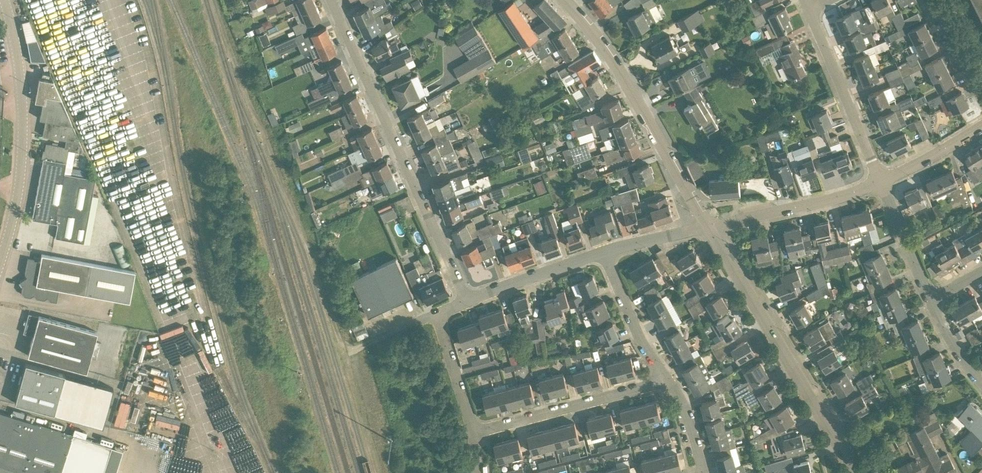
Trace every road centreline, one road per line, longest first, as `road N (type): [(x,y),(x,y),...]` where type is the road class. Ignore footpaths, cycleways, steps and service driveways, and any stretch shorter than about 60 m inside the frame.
road 1 (residential): [(468,301),(332,0)]
road 2 (residential): [(861,472),(710,228)]
road 3 (residential): [(710,228),(599,45),(561,0)]
road 4 (unclassified): [(0,263),(19,147),(2,0)]
road 5 (residential): [(475,434),(667,379)]
road 6 (residential): [(884,182),(808,12)]
road 7 (residential): [(710,228),(884,182)]
road 8 (residential): [(468,301),(605,254)]
road 9 (residential): [(667,379),(605,254)]
road 10 (residential): [(884,182),(932,301)]
road 11 (residential): [(475,434),(437,314)]

